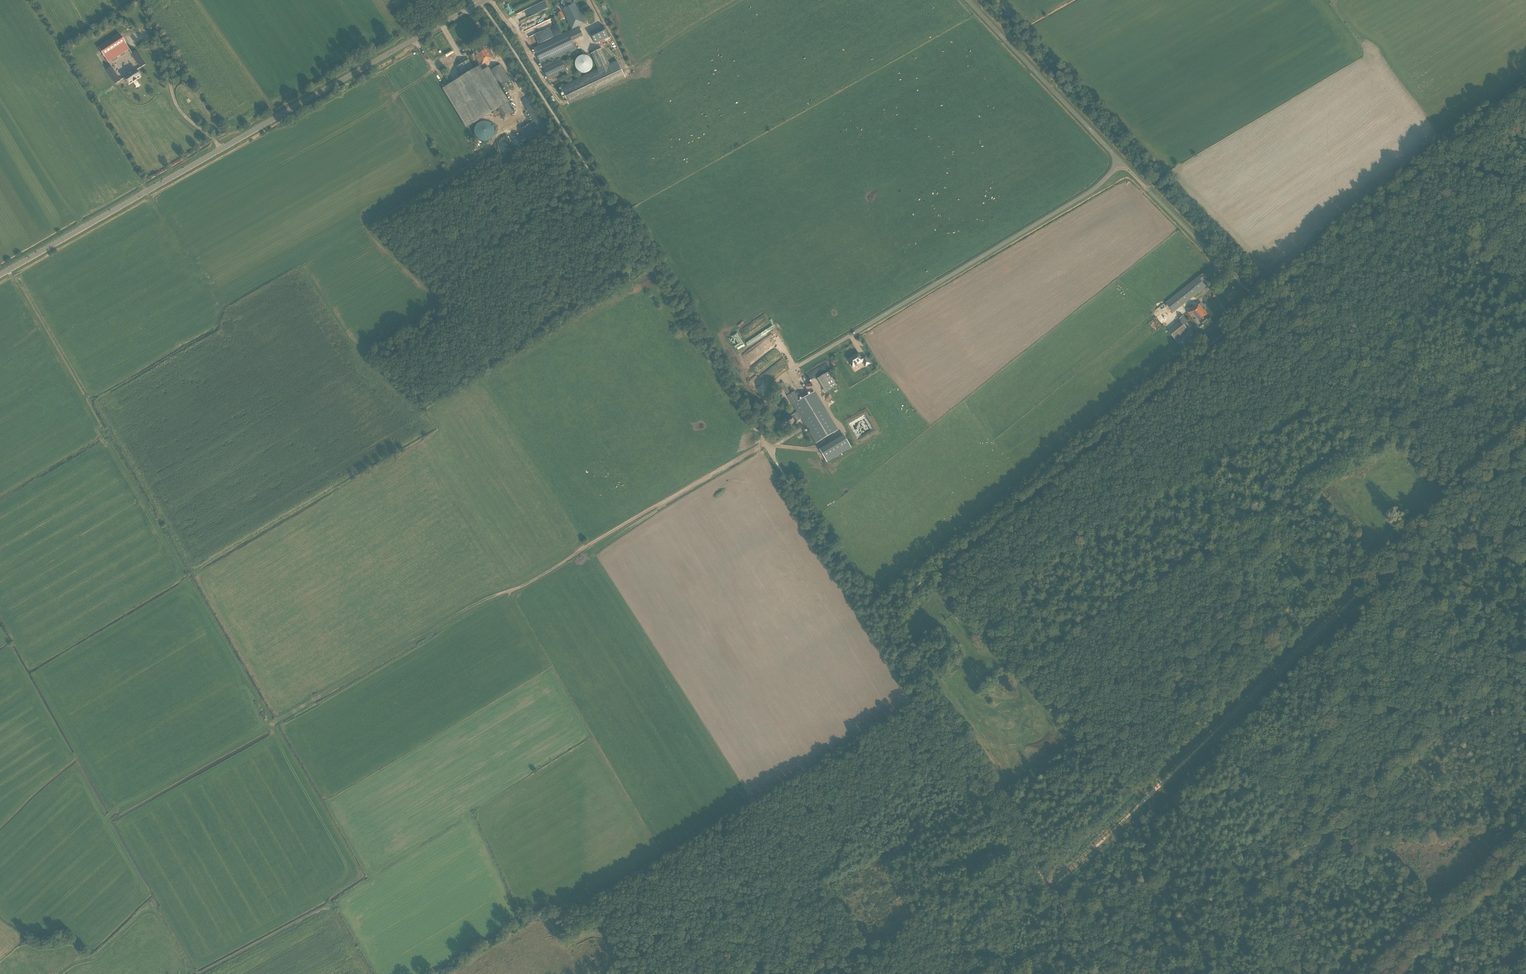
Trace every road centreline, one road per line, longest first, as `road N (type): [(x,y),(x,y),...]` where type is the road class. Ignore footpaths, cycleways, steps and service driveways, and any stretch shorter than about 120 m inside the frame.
road 1 (track): [(1525,86),(946,565),(912,634),(995,767),(999,787),(893,852),(888,868),(905,920),(822,973)]
road 2 (tertiary): [(0,275),(477,4)]
road 3 (unclassified): [(1215,270),(1206,250),(967,0)]
road 4 (track): [(510,591),(764,445)]
road 5 (track): [(1380,973),(1525,841)]
road 6 (track): [(631,973),(606,937),(558,936),(559,912)]

